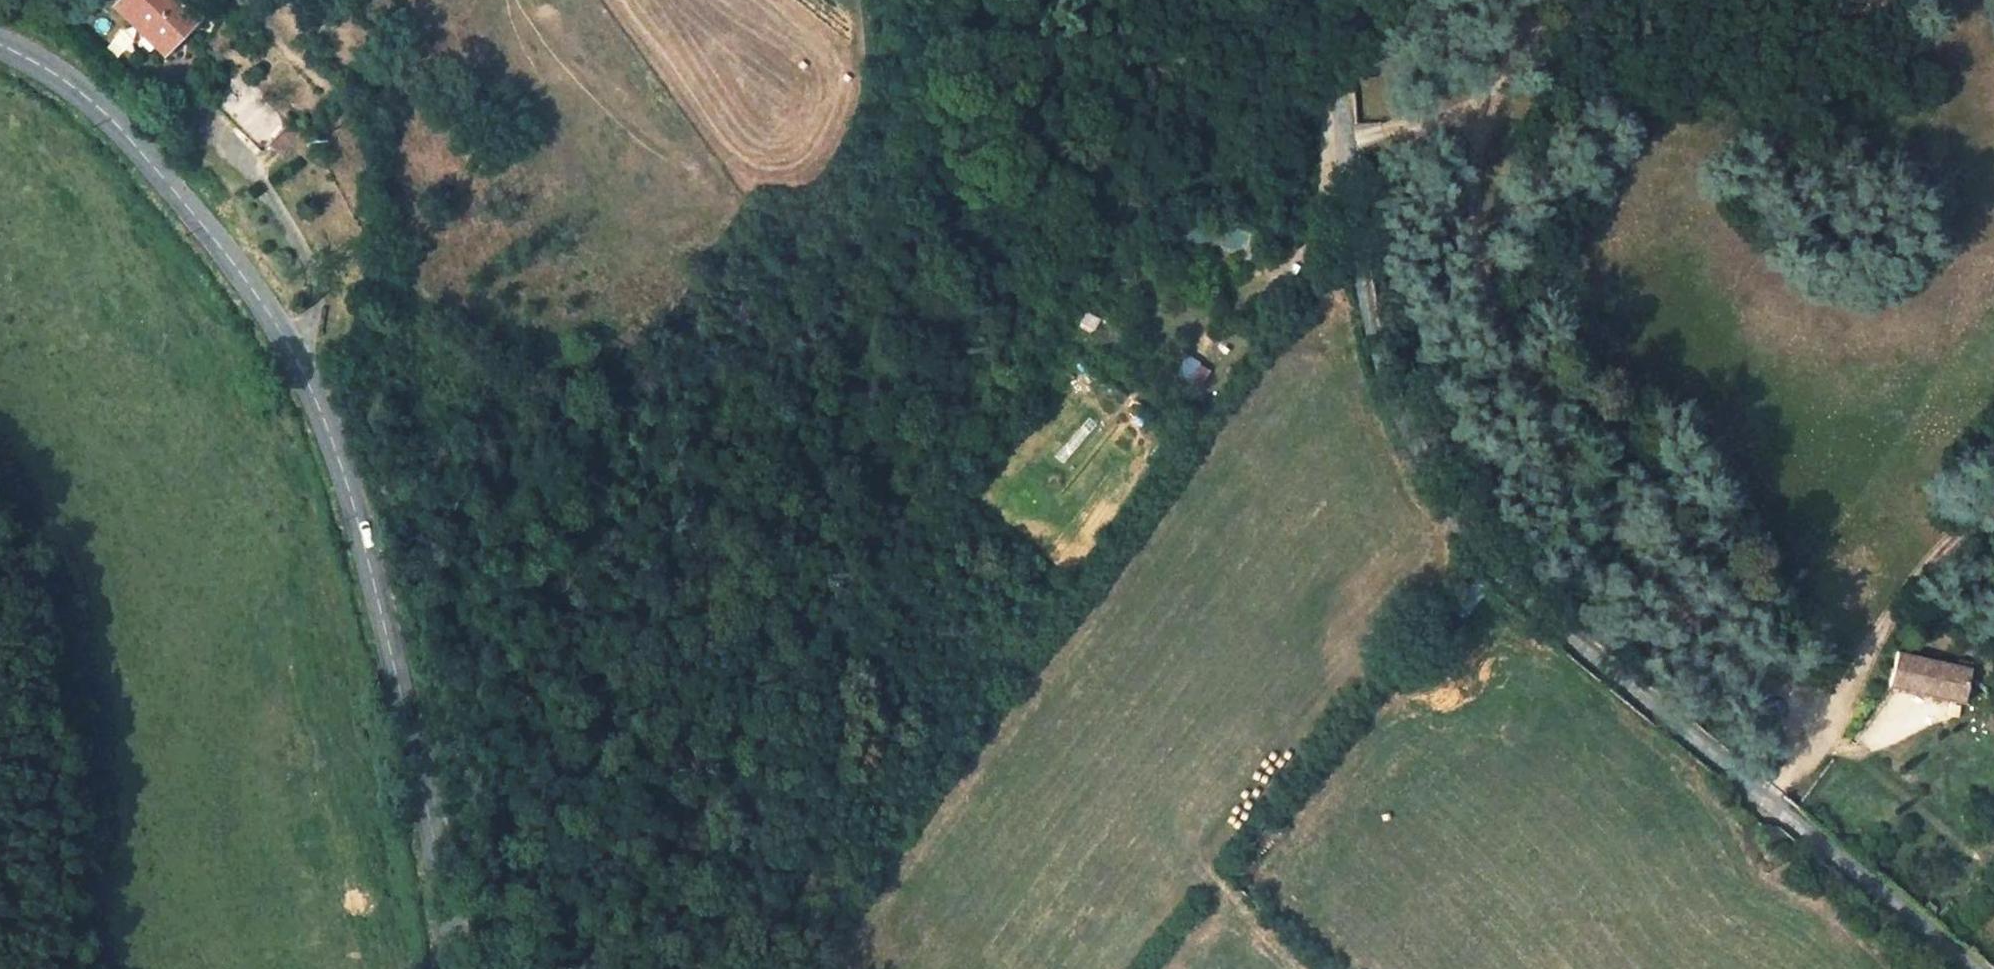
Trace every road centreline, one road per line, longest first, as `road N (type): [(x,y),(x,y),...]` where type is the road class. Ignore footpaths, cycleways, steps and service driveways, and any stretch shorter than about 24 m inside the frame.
road 1 (unclassified): [(1301,0),(1335,97),(1353,268),(1393,410),(1453,524),(1557,637),(1969,968)]
road 2 (tertiary): [(438,968),(434,876),(294,358),(90,106),(0,52)]

